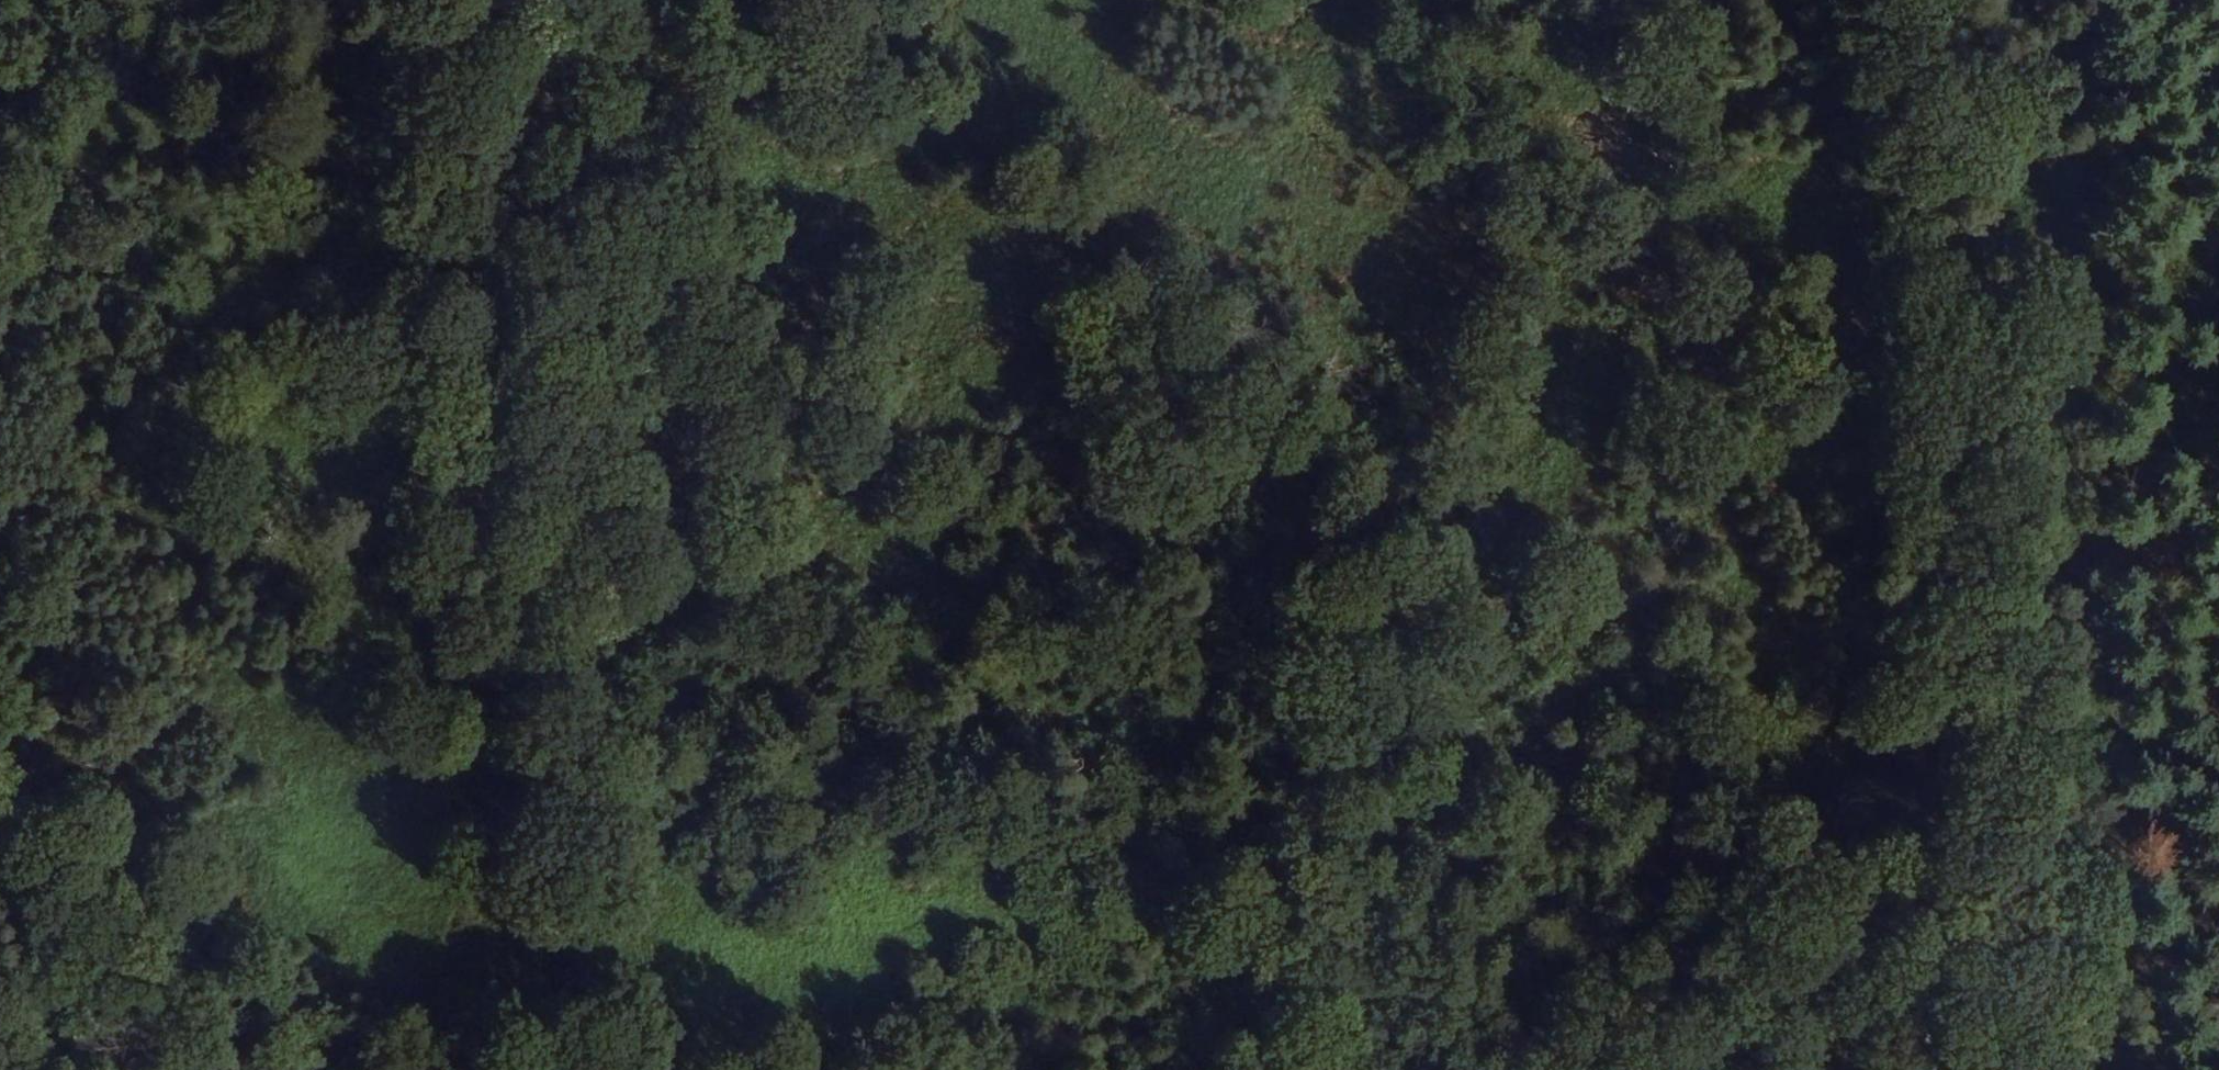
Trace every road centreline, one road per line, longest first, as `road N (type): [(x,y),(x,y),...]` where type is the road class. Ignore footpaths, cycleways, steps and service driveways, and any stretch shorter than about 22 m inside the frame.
road 1 (track): [(1916,1069),(1933,0)]

